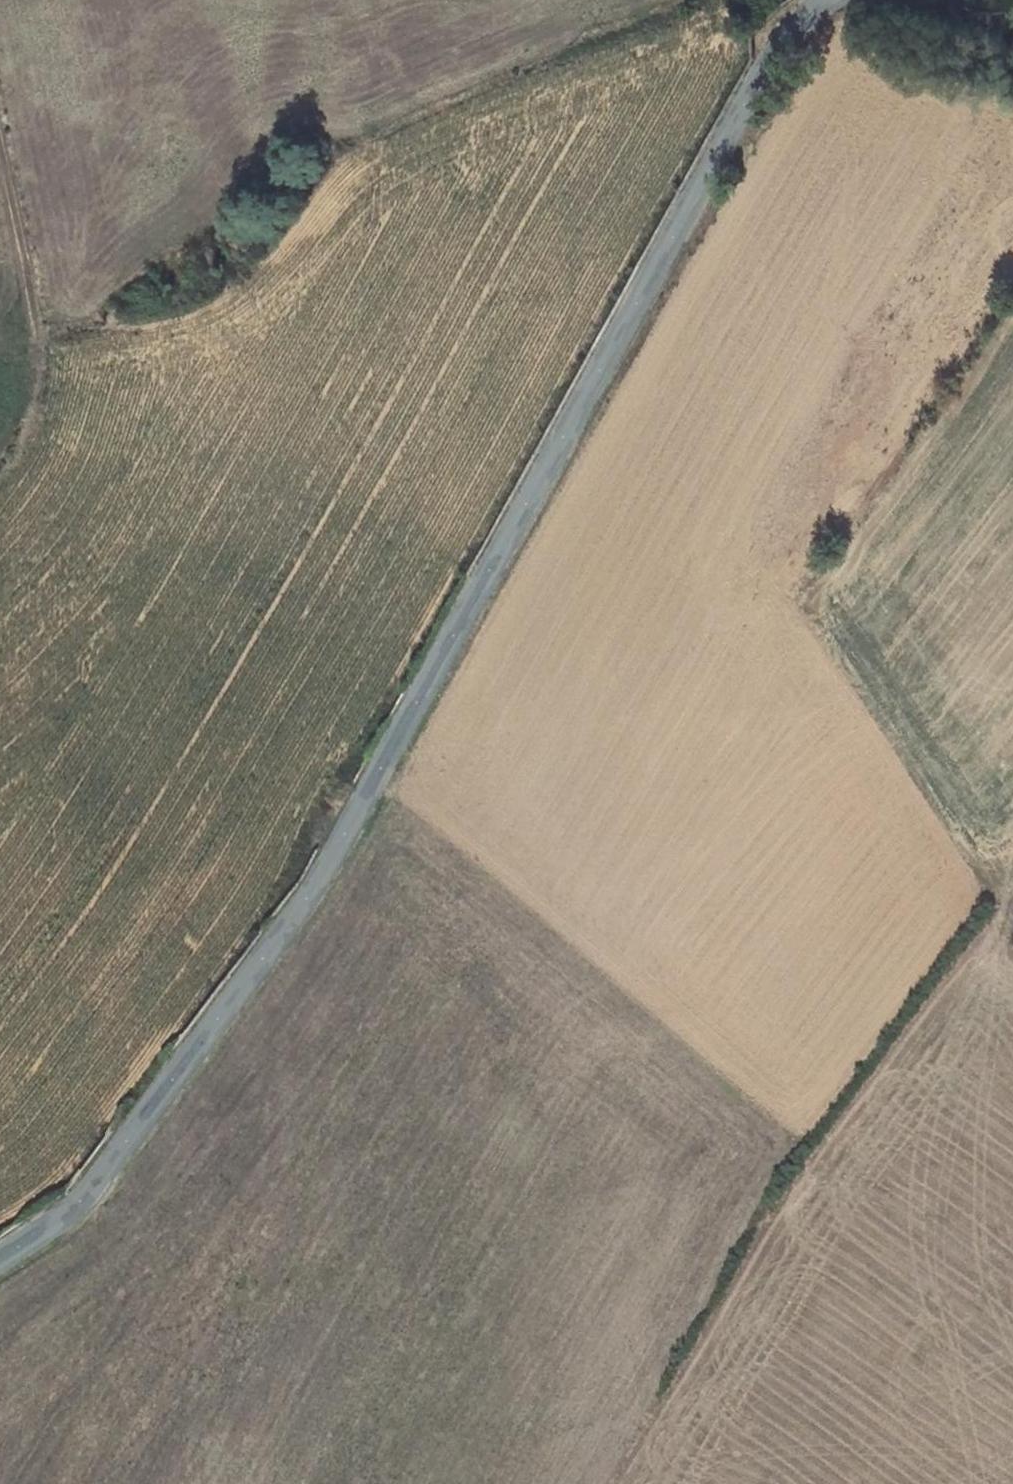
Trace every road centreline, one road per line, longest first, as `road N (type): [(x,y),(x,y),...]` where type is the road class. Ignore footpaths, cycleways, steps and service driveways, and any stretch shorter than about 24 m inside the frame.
road 1 (tertiary): [(831,0),(779,48),(354,808),(85,1200),(0,1259)]

